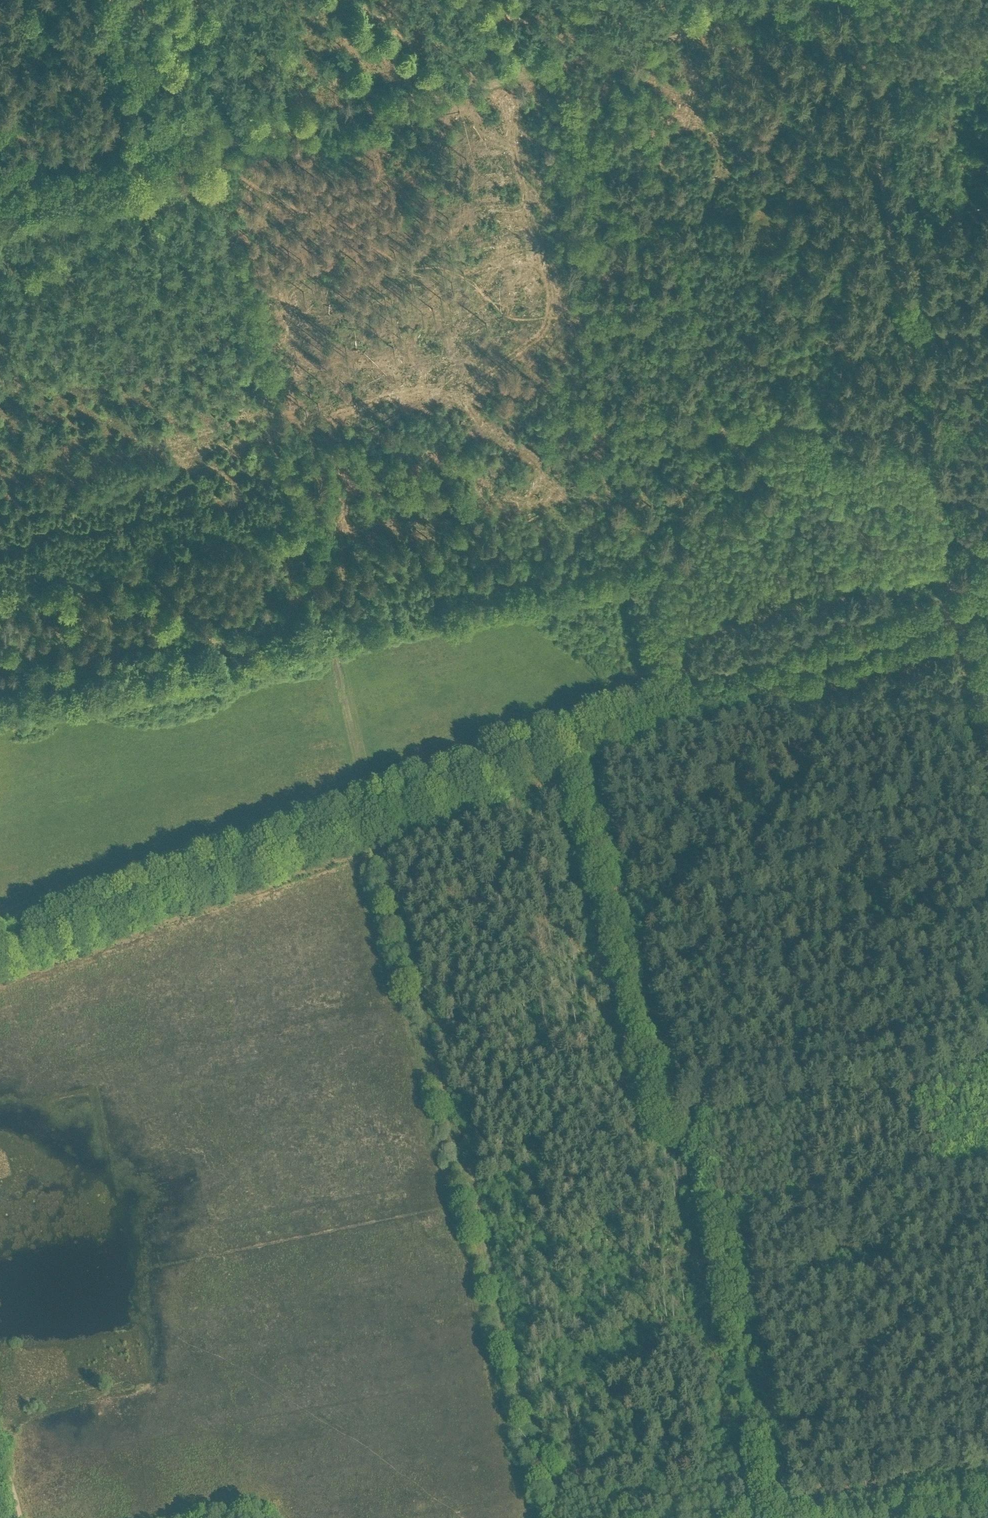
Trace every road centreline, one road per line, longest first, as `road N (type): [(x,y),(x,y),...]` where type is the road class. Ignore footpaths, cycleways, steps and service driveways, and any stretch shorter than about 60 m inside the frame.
road 1 (track): [(550,1517),(369,843),(211,179)]
road 2 (track): [(987,1069),(726,1120),(695,1147),(656,1133),(561,752)]
road 3 (track): [(827,0),(204,149)]
road 4 (track): [(561,752),(0,951)]
road 5 (track): [(952,604),(888,233)]
road 6 (track): [(759,678),(942,611),(987,574)]
road 7 (track): [(845,0),(888,233)]
road 8 (track): [(623,547),(572,324)]
road 9 (track): [(204,149),(0,198)]
road 10 (track): [(168,0),(204,149)]
road 11 (track): [(561,752),(681,707)]

